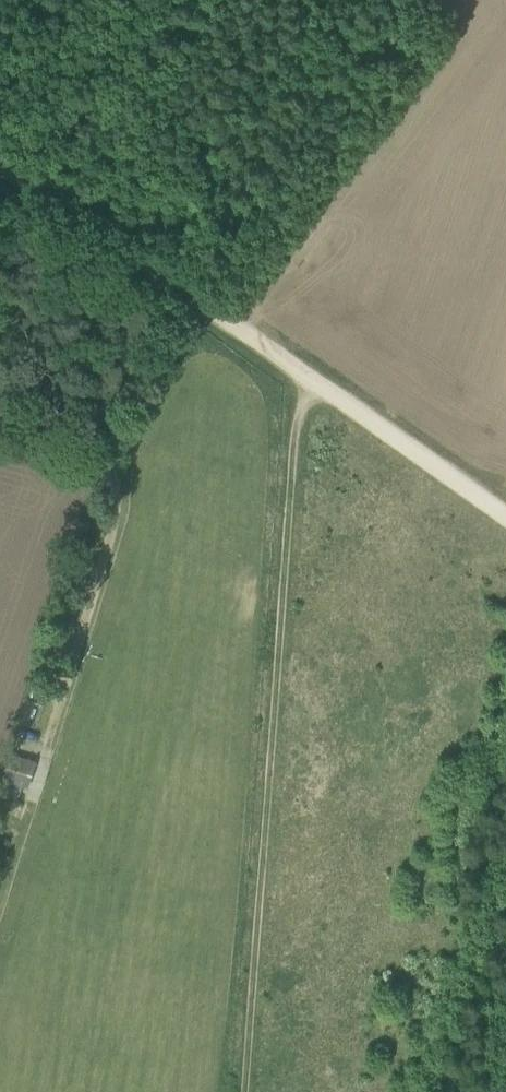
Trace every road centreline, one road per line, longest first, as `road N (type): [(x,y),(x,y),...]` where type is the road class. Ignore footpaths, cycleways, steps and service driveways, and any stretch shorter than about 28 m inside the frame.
road 1 (track): [(305,379),(243,1091)]
road 2 (track): [(156,274),(106,428),(116,511),(110,546),(44,747)]
road 3 (track): [(0,165),(305,379)]
road 4 (track): [(305,379),(505,519)]

